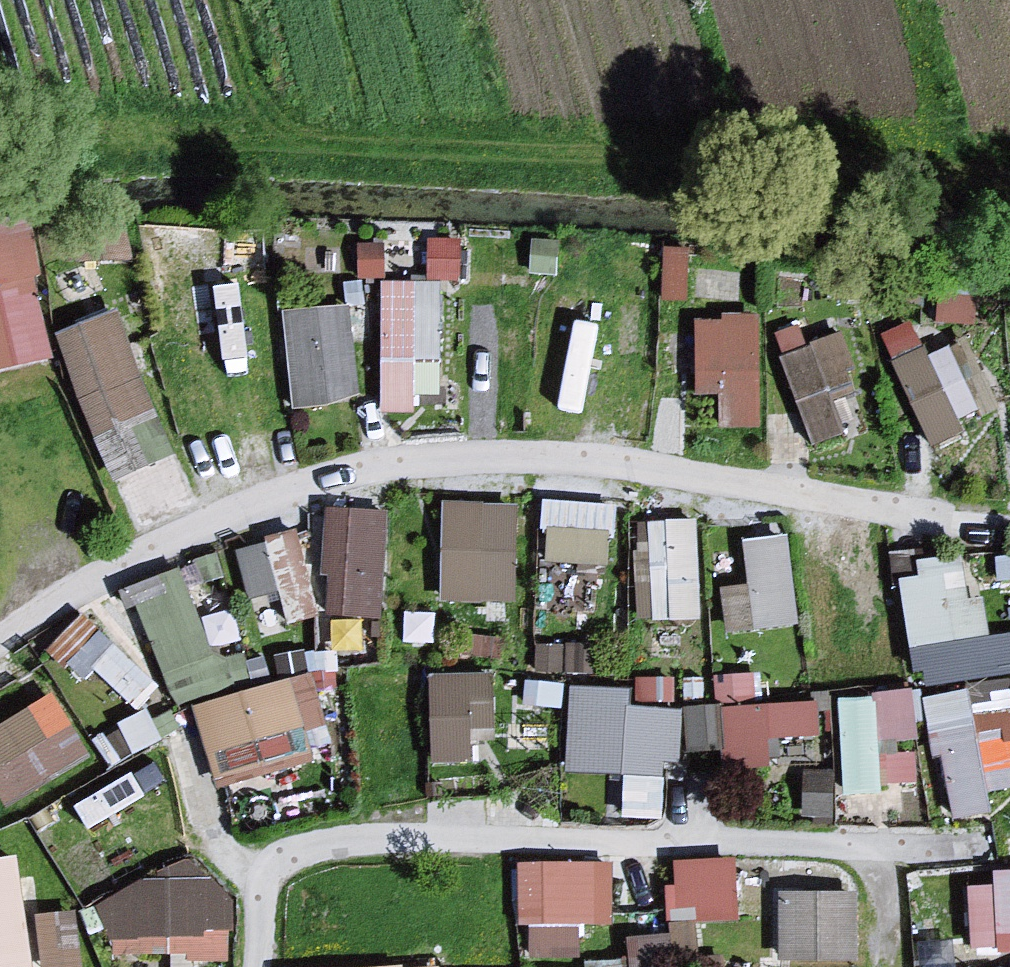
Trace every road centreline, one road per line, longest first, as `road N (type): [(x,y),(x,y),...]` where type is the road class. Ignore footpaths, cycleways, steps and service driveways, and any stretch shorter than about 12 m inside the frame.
road 1 (track): [(1009,175),(0,124)]

